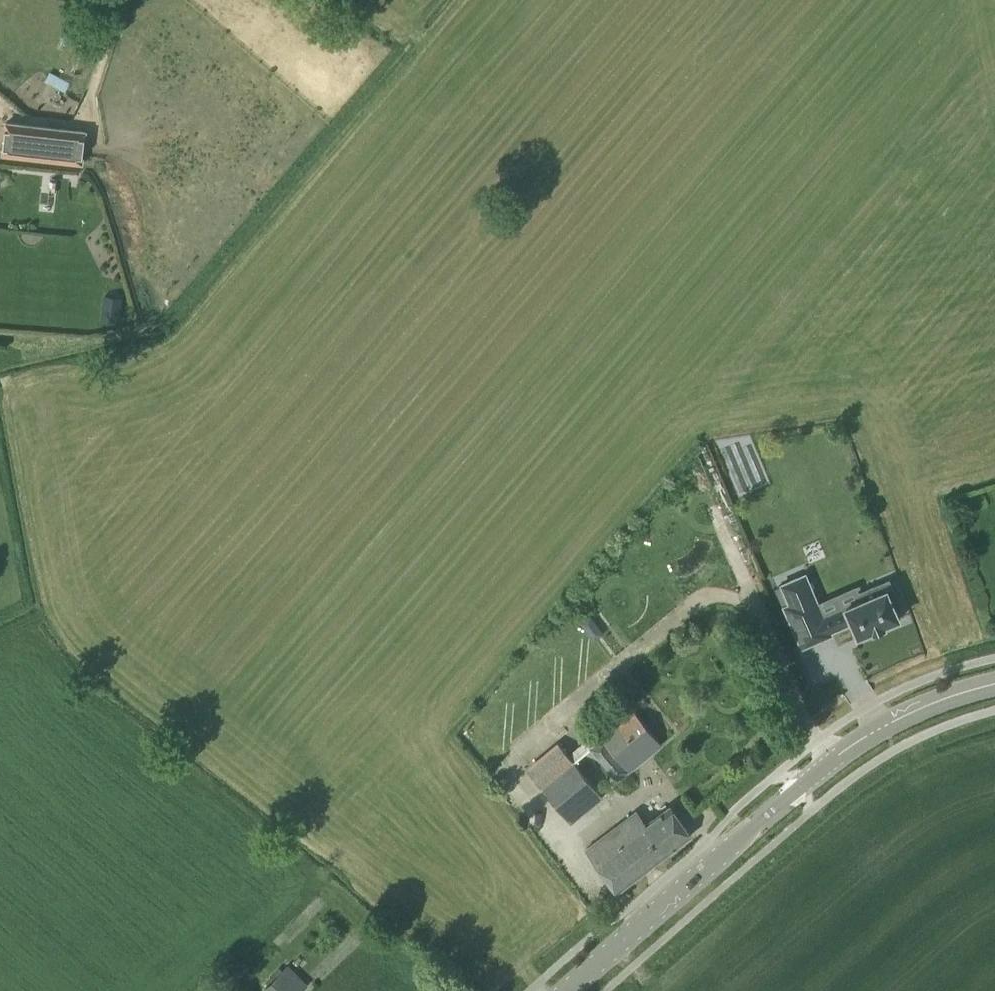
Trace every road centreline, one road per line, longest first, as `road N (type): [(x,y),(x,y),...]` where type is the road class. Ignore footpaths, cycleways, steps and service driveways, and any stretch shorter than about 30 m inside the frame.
road 1 (secondary): [(569,990),(841,752),(924,707),(994,684)]

